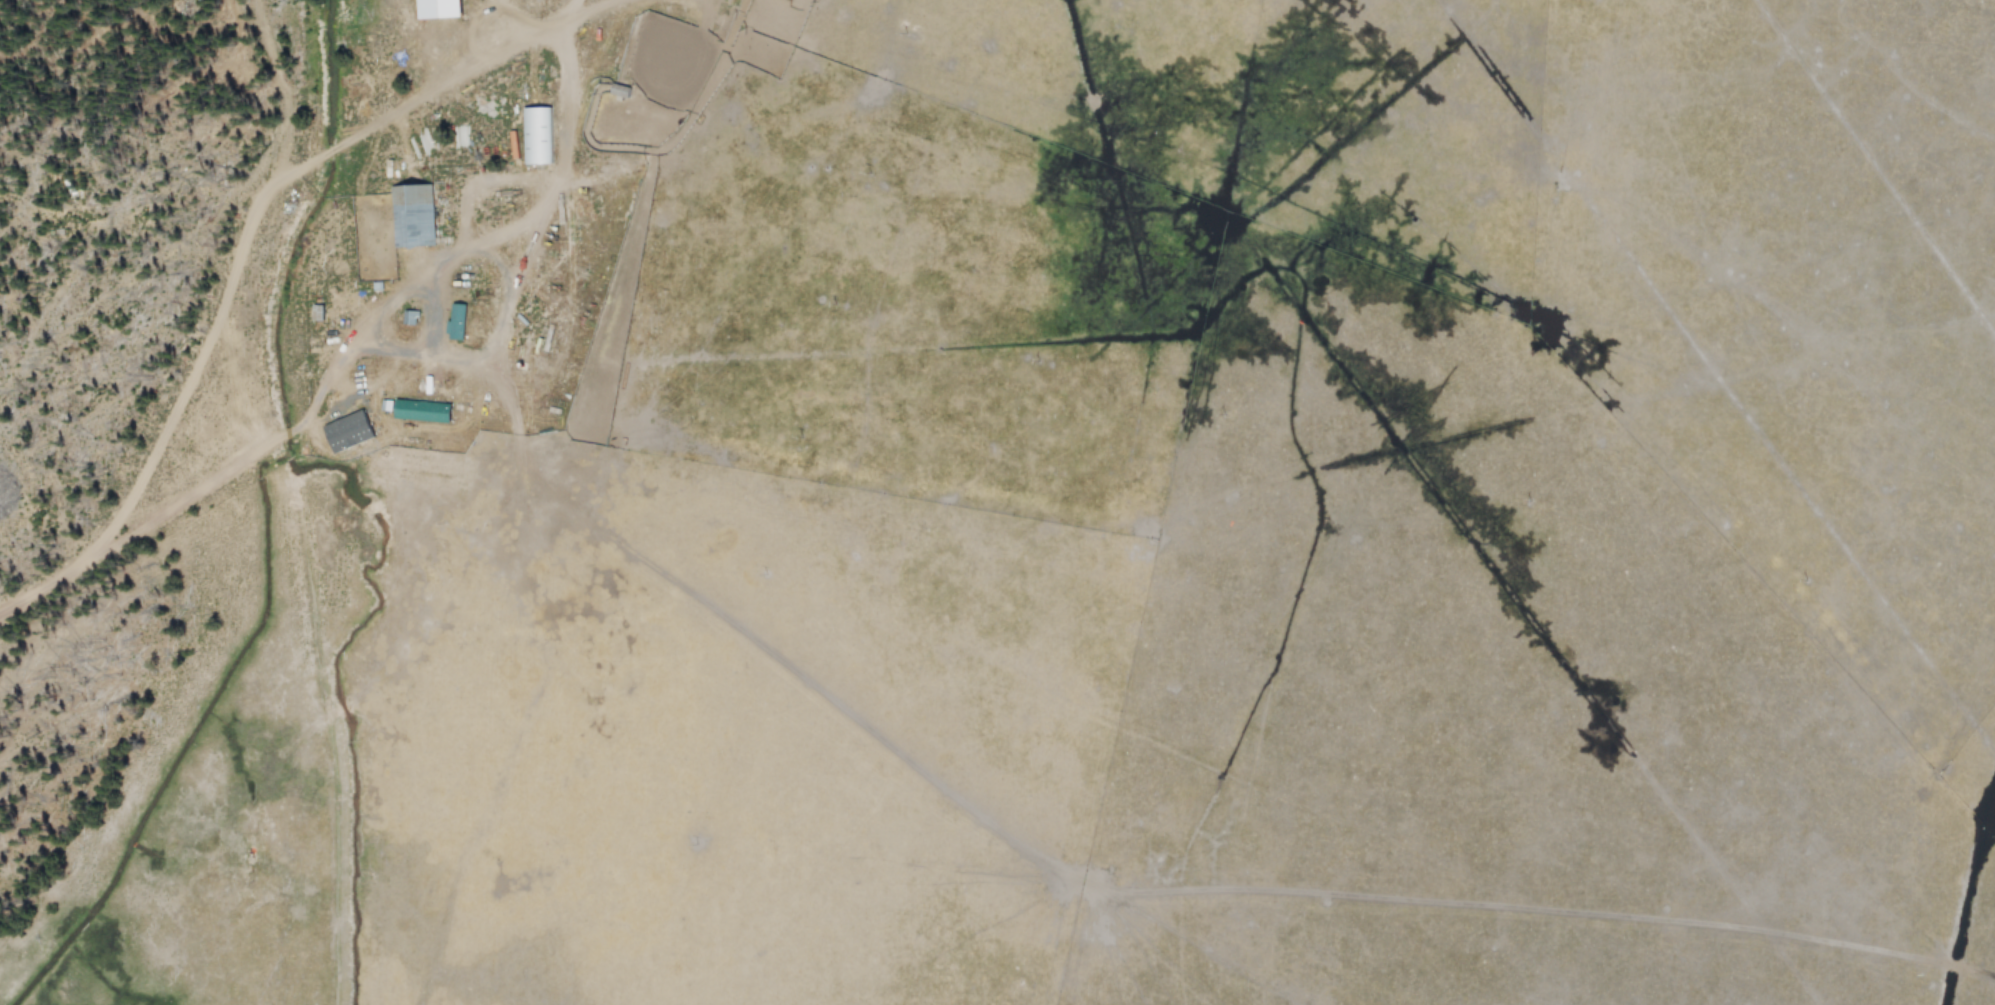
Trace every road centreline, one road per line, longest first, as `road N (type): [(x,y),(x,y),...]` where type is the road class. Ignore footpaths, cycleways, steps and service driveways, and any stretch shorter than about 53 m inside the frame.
road 1 (residential): [(0,607),(311,420)]

